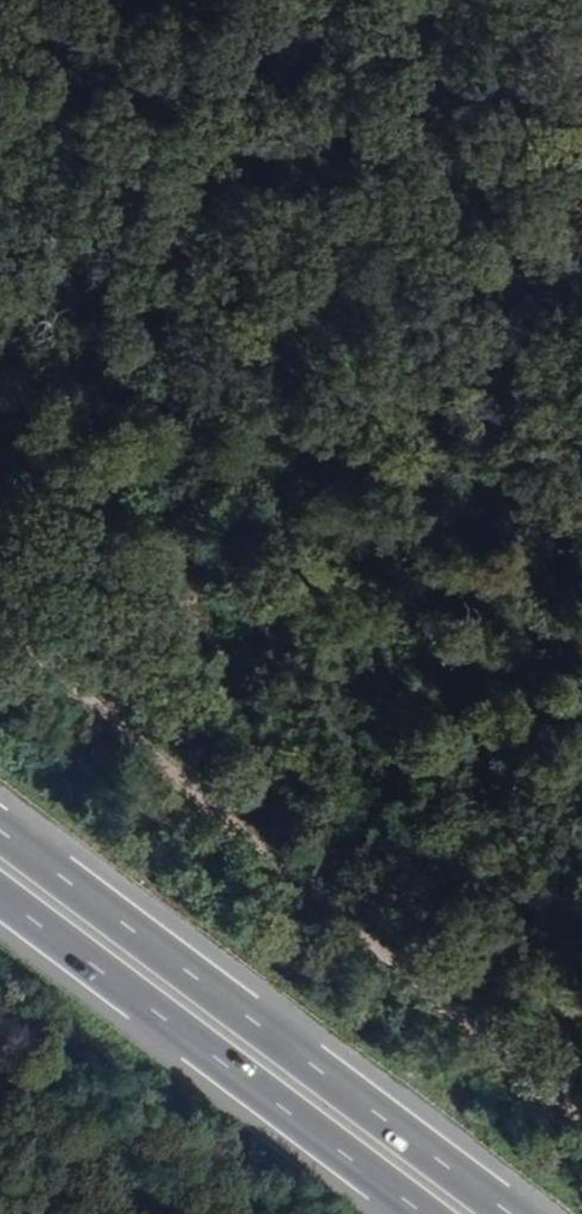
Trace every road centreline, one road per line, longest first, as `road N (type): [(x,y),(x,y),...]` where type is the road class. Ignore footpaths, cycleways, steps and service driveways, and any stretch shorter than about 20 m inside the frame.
road 1 (track): [(581,1110),(0,619)]
road 2 (motorway): [(519,1213),(0,824)]
road 3 (motorway): [(0,904),(413,1213)]

